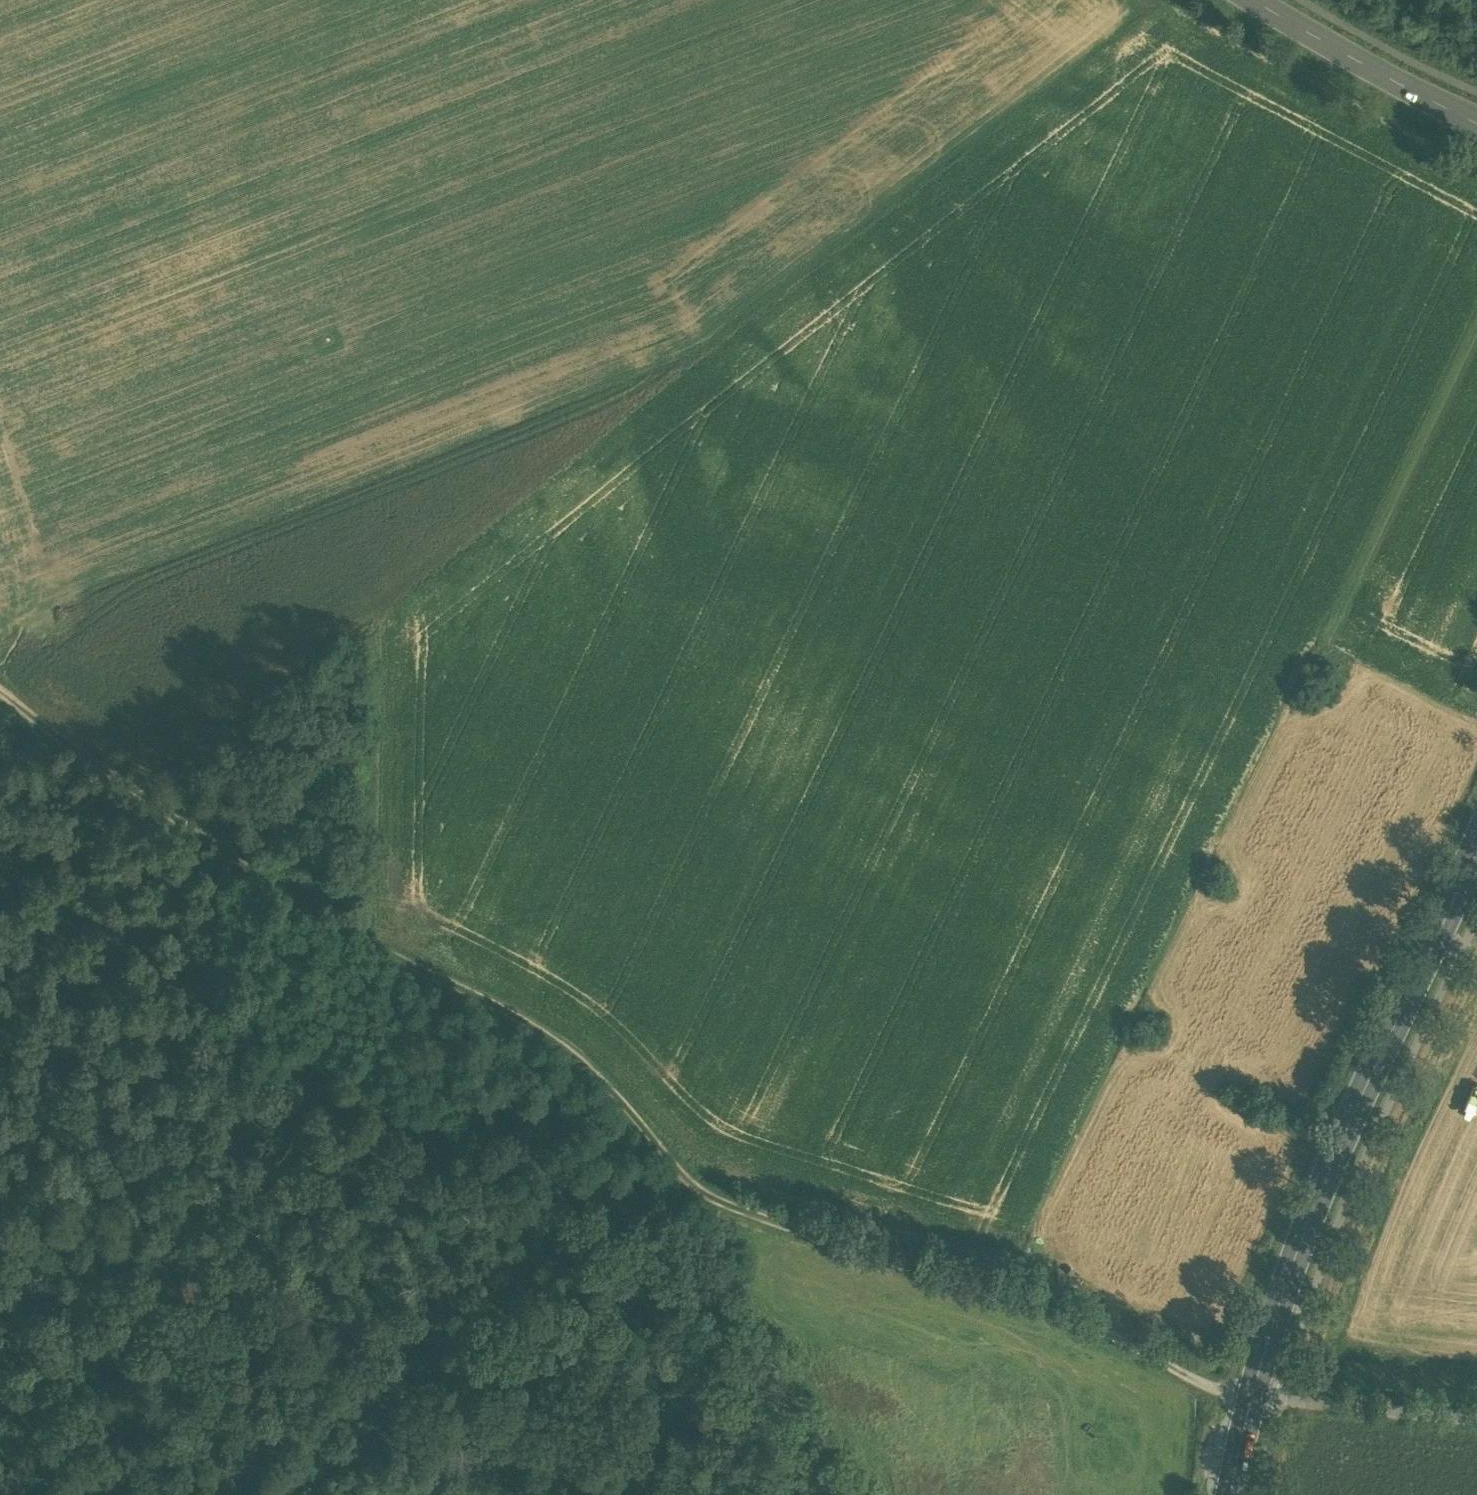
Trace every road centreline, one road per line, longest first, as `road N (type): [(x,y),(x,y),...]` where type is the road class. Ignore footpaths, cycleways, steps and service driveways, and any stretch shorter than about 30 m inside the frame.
road 1 (track): [(0,708),(290,900),(588,1082),(678,1175),(695,1206)]
road 2 (primary): [(1232,1494),(1300,1276),(1476,857)]
road 3 (track): [(695,1206),(1112,1336),(1261,1399)]
road 4 (tertiary): [(1252,0),(1476,125)]

